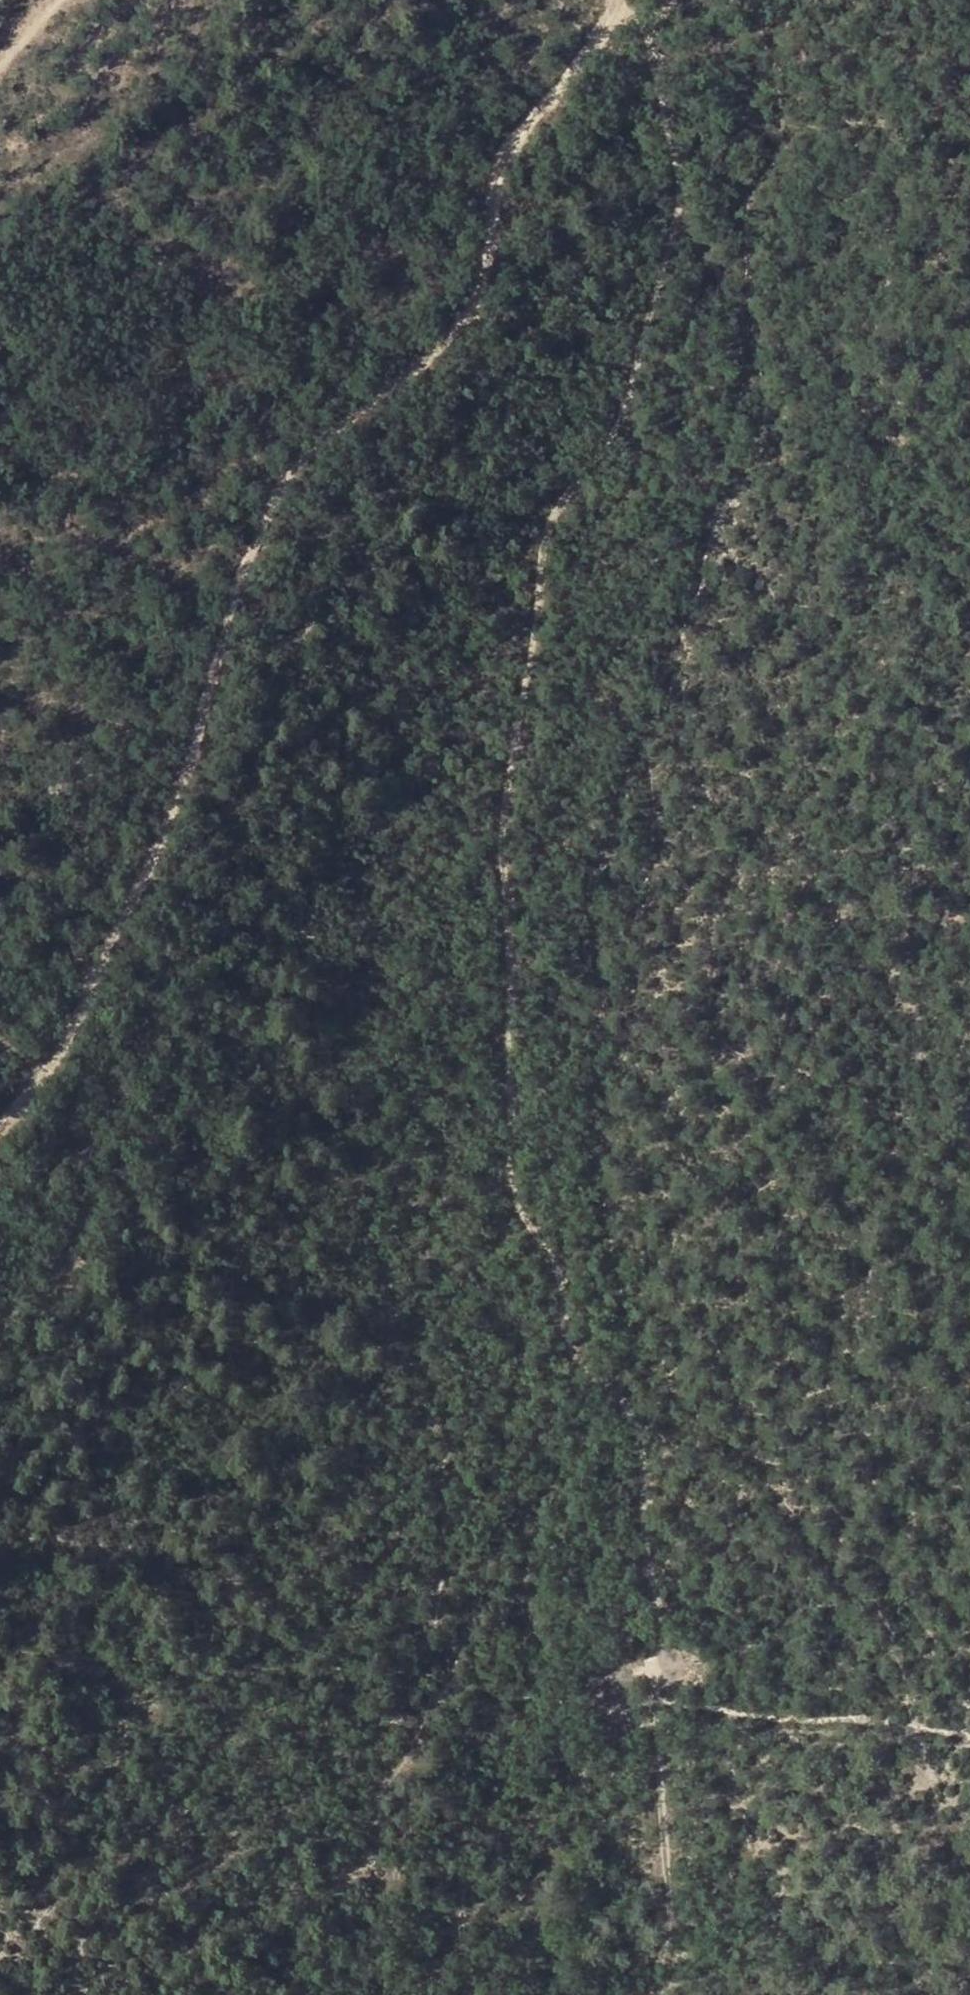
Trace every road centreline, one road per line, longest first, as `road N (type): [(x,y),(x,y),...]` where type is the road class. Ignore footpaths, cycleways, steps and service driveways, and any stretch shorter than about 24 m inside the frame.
road 1 (track): [(0,1136),(88,1023),(177,832),(242,593),(290,492),(331,433),(474,319),(503,261),(510,159),(622,0)]

